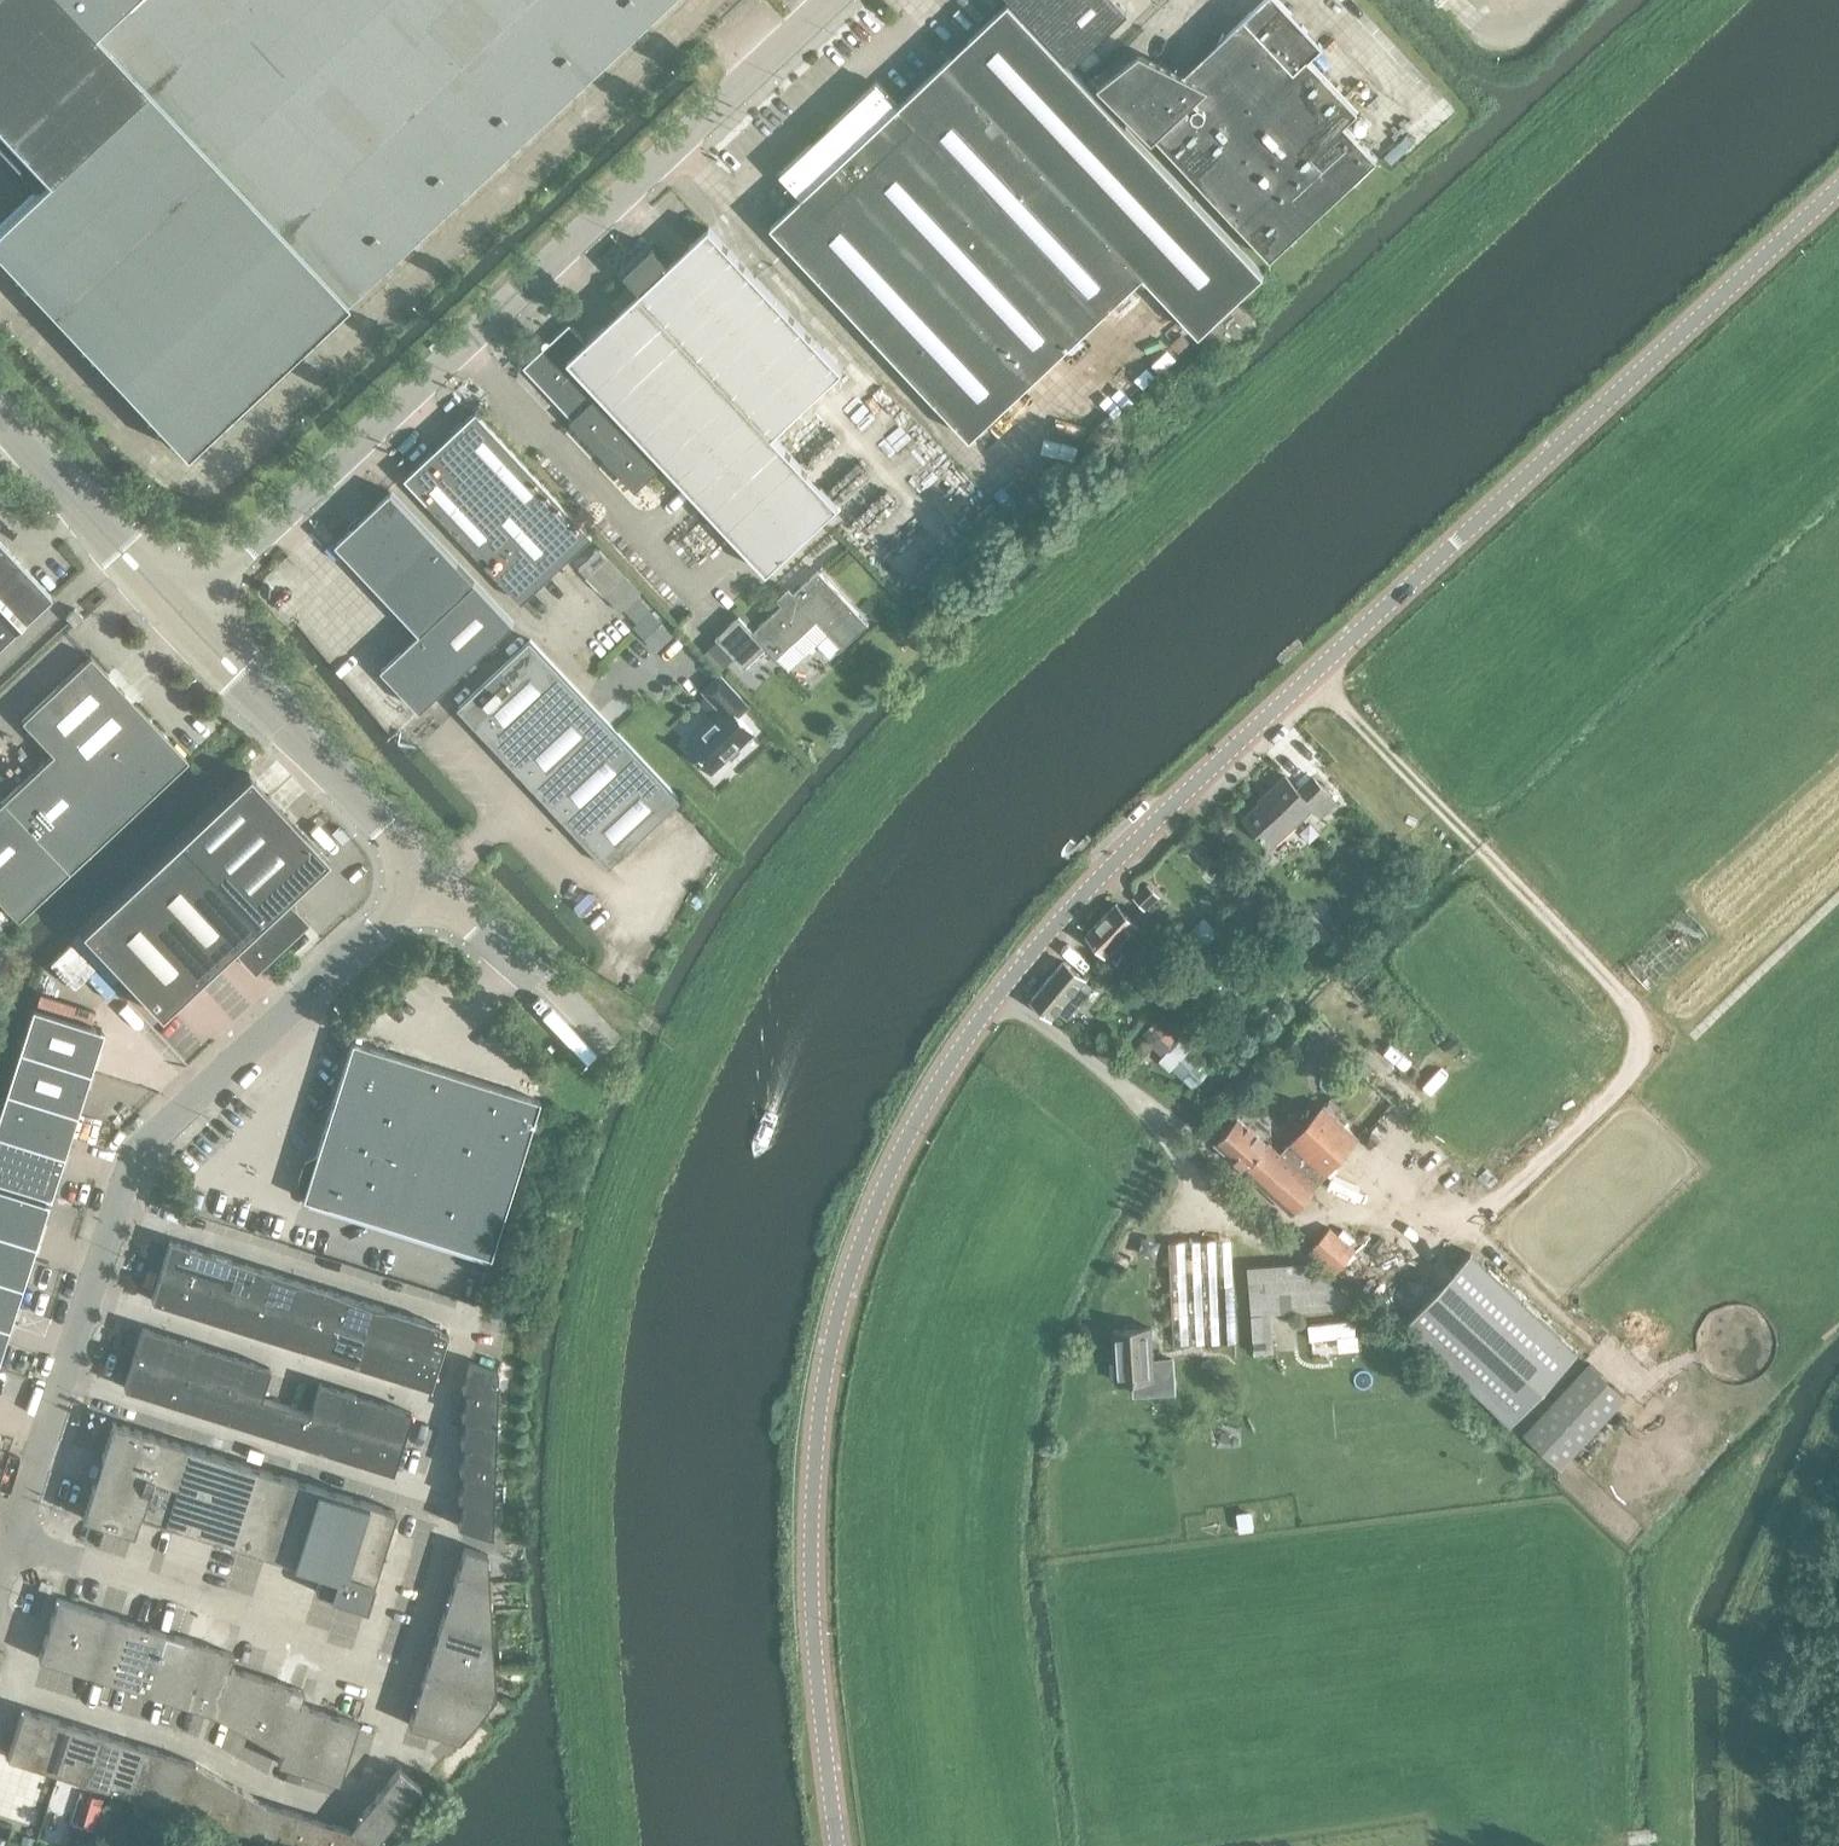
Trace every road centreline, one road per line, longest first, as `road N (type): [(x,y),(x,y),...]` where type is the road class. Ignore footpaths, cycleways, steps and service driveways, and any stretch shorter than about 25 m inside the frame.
road 1 (tertiary): [(839,1845),(811,1580),(819,1409),(868,1222),(950,1064),(1057,924),(1161,815),(1838,187)]
road 2 (unclassified): [(174,599),(461,346),(831,0)]
road 3 (unclassified): [(433,877),(115,1170),(0,1582)]
road 4 (track): [(1355,1175),(1454,1234),(1638,1056),(1689,1038),(1838,895)]
road 5 (track): [(1638,1056),(1636,1017),(1312,674)]
road 6 (unclassified): [(433,877),(174,599)]
road 7 (track): [(1251,1237),(1147,1107),(1000,994)]
road 8 (unclassified): [(174,599),(0,421)]
road 9 (unclassified): [(598,1046),(433,877)]

